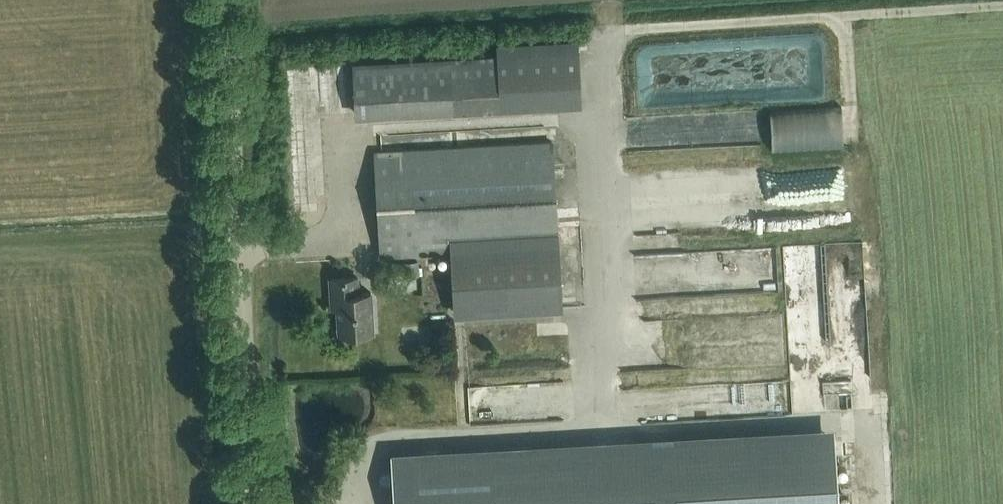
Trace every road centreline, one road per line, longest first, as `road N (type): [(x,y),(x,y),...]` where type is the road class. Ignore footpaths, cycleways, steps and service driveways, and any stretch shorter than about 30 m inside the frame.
road 1 (unclassified): [(248,503),(217,0)]

